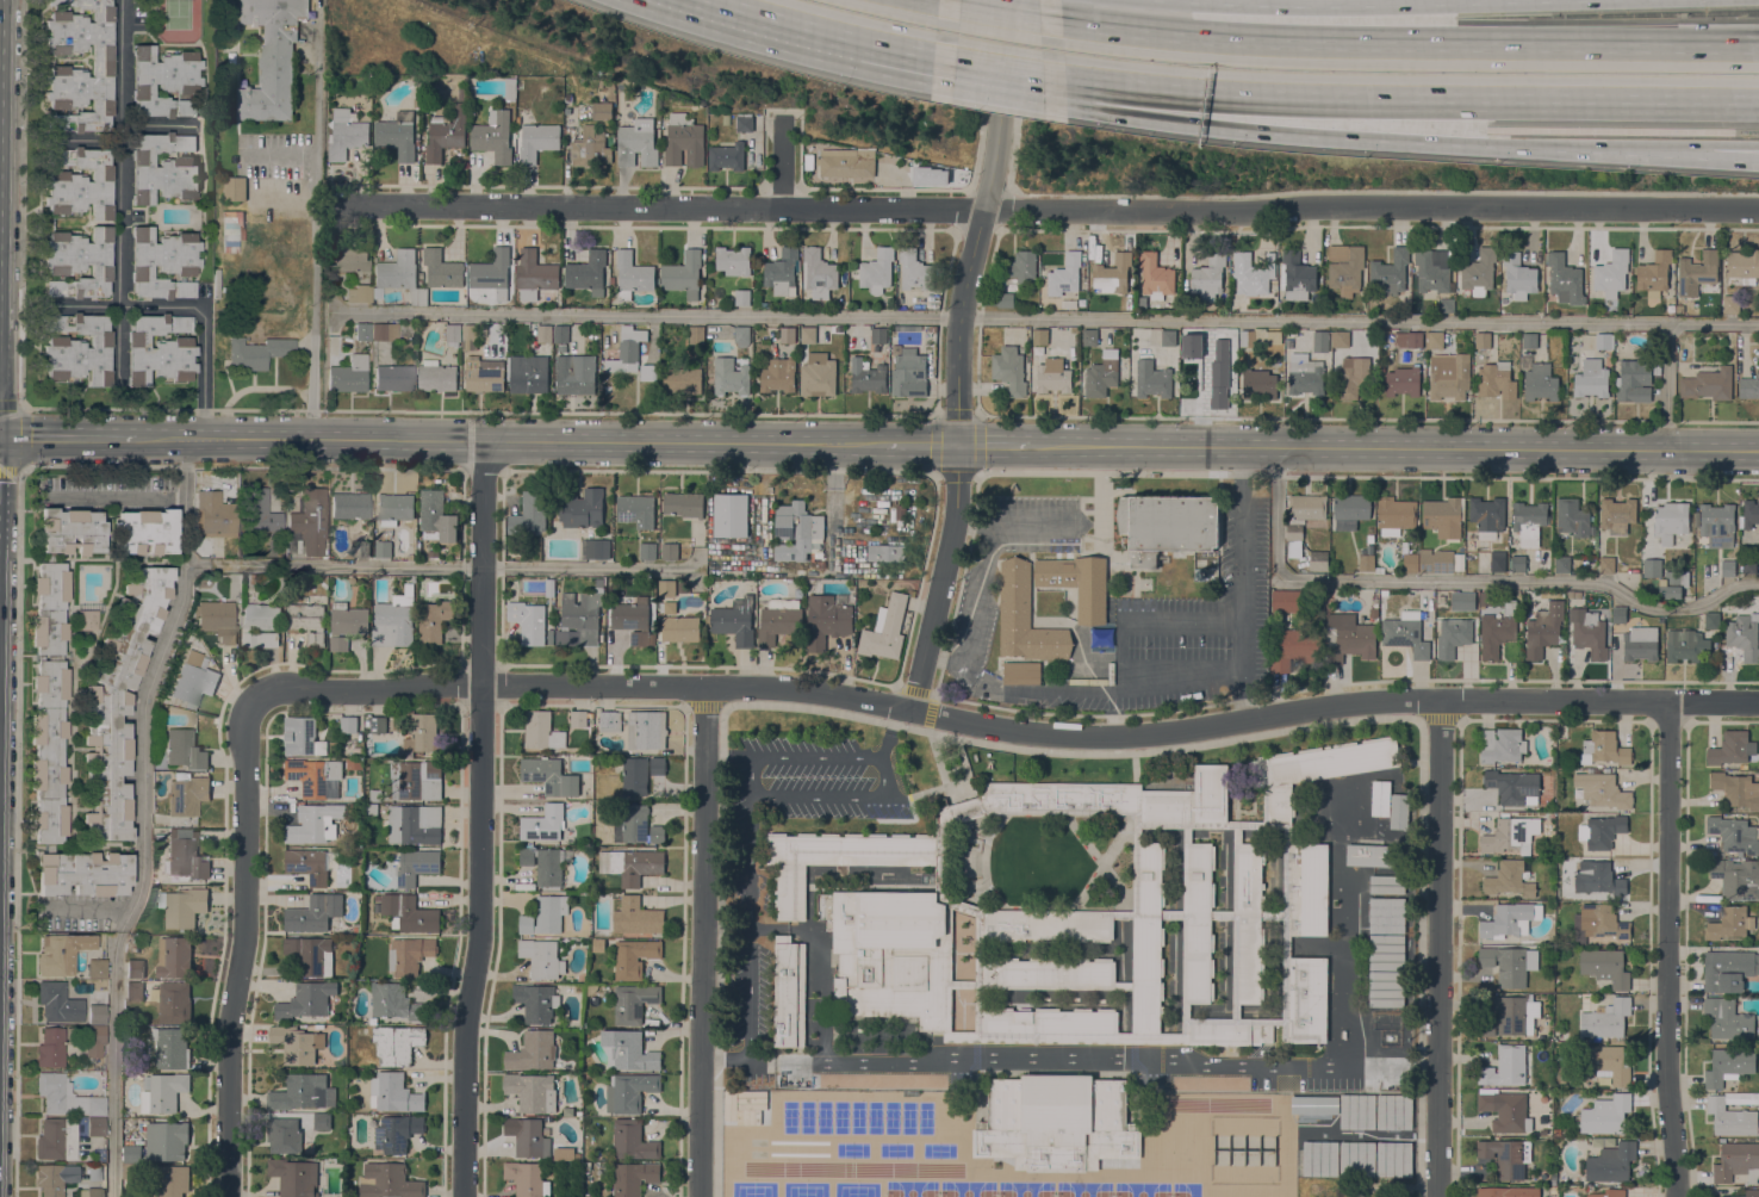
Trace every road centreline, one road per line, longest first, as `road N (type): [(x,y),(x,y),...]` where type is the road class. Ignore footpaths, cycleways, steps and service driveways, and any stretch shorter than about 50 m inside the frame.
road 1 (residential): [(1758,209),(336,205)]
road 2 (residential): [(910,711),(1015,732),(1107,738),(1397,700),(1758,704)]
road 3 (residential): [(469,1196),(484,441)]
road 4 (secondary): [(885,445),(135,441)]
road 5 (secondary): [(1758,451),(1028,445)]
road 6 (motorway): [(1126,86),(1338,101),(1758,104)]
road 7 (tertiary): [(910,711),(955,522),(958,336),(1000,114)]
road 8 (motorway): [(1758,45),(1189,39)]
road 9 (tertiary): [(703,1196),(707,686)]
road 10 (residential): [(1441,1196),(1446,700)]
road 11 (residential): [(234,1196),(247,719),(254,702)]
road 12 (residential): [(1679,1196),(1670,1049),(1673,703)]
road 13 (residential): [(254,702),(285,689),(707,686)]
road 14 (motorway): [(691,0),(868,51),(1126,86)]
road 15 (motorway): [(1126,86),(1488,147)]
road 16 (motorway): [(1455,5),(1189,39)]
road 17 (motorway): [(1189,39),(949,0)]
road 18 (motorway): [(1488,147),(1714,159)]
road 19 (tertiary): [(707,686),(796,688),(910,711)]
road 20 (motorway): [(1604,0),(1455,5)]
road 21 (secondary): [(135,441),(0,439)]

